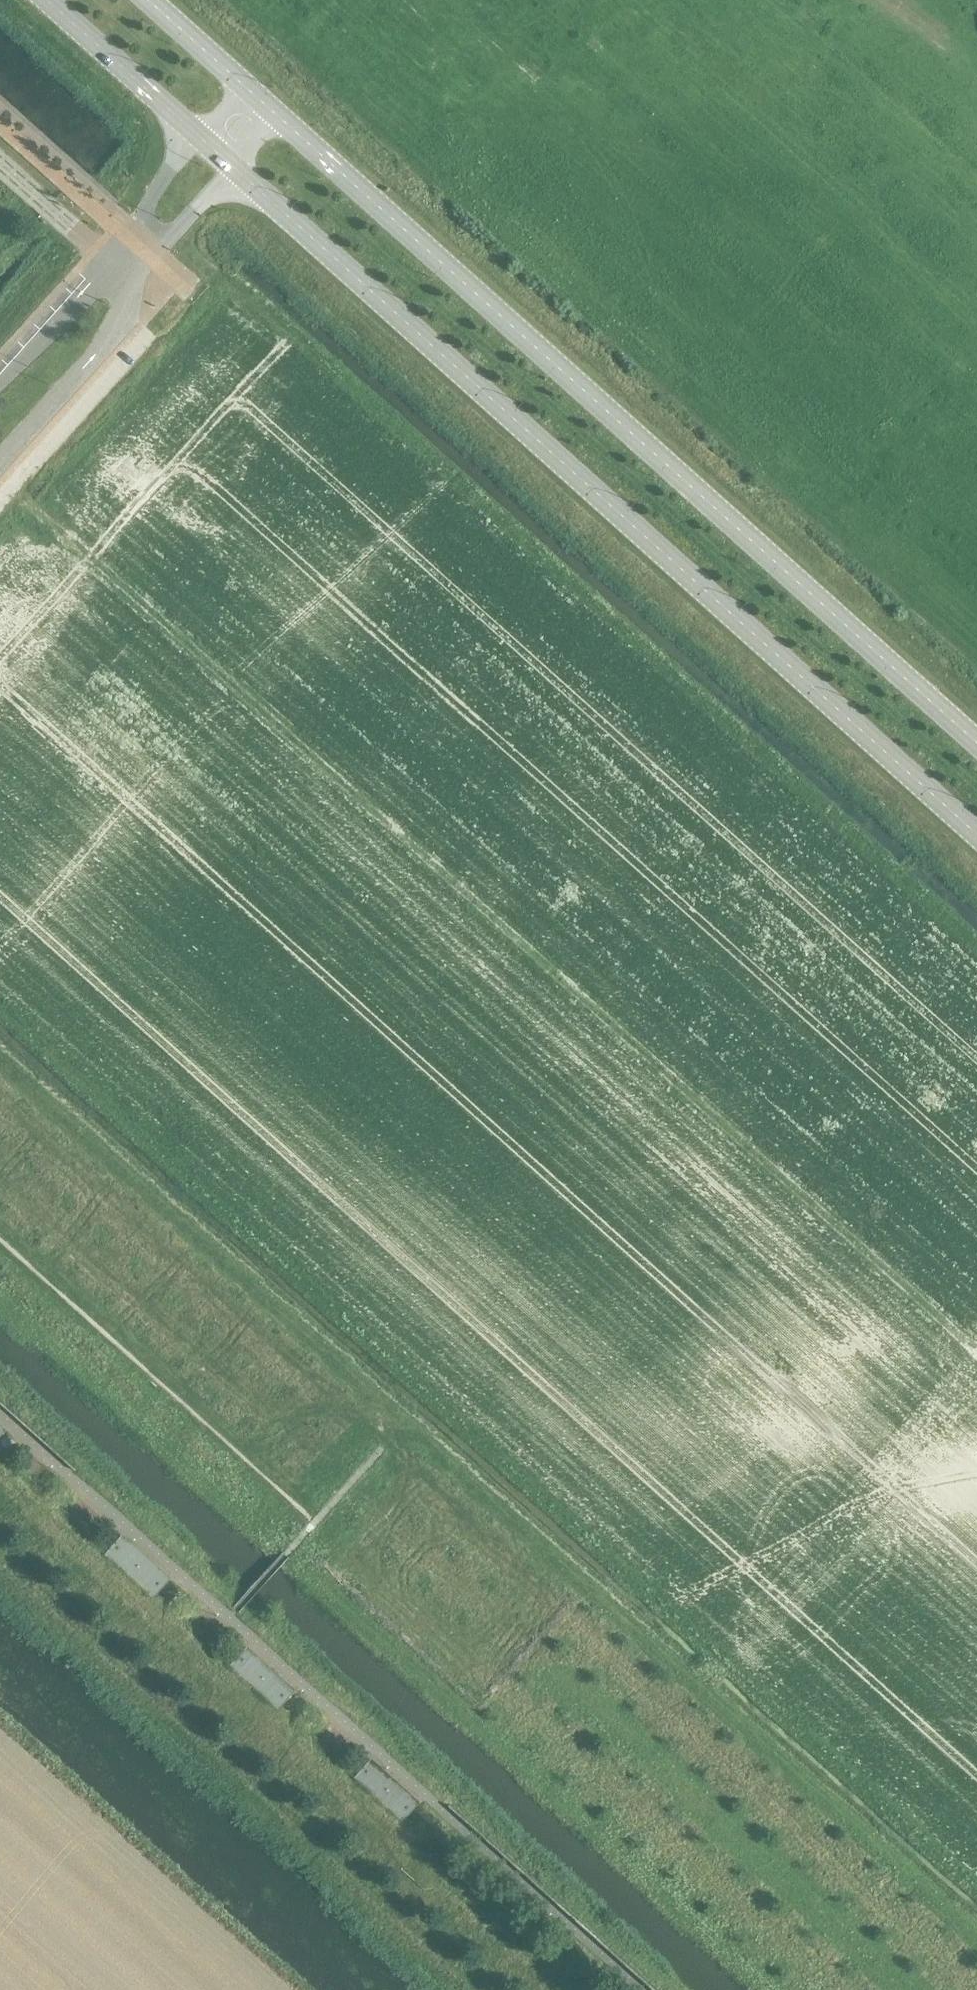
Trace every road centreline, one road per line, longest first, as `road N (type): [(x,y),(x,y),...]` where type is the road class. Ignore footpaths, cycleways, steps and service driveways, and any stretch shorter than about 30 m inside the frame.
road 1 (secondary): [(239,163),(976,833)]
road 2 (secondary): [(976,739),(282,118)]
road 3 (track): [(495,1989),(0,1537)]
road 4 (unclassified): [(0,455),(100,348),(152,259),(239,163)]
road 5 (unclassified): [(199,128),(125,237),(0,374)]
road 6 (secondary): [(55,0),(199,128)]
road 7 (secondary): [(242,83),(151,0)]

